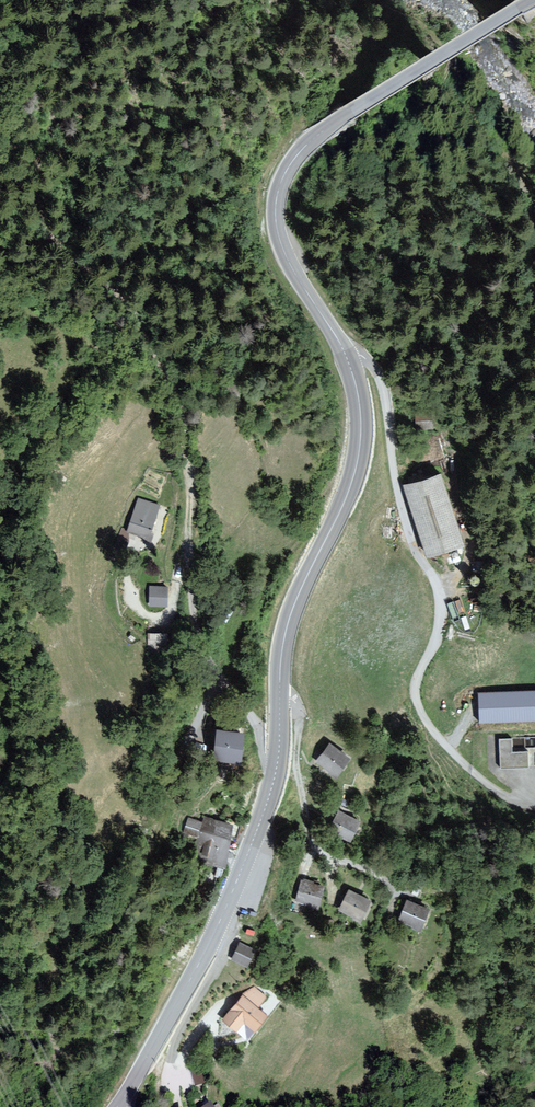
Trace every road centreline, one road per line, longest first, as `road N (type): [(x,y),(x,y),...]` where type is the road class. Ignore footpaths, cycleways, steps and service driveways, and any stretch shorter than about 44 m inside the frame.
road 1 (secondary): [(116,1106),(206,949),(248,855),(275,771),(288,620),(357,460),(355,383),(285,257),(274,216),(278,187),(324,129),(534,0)]
road 2 (track): [(0,19),(18,36),(30,92),(26,168)]

